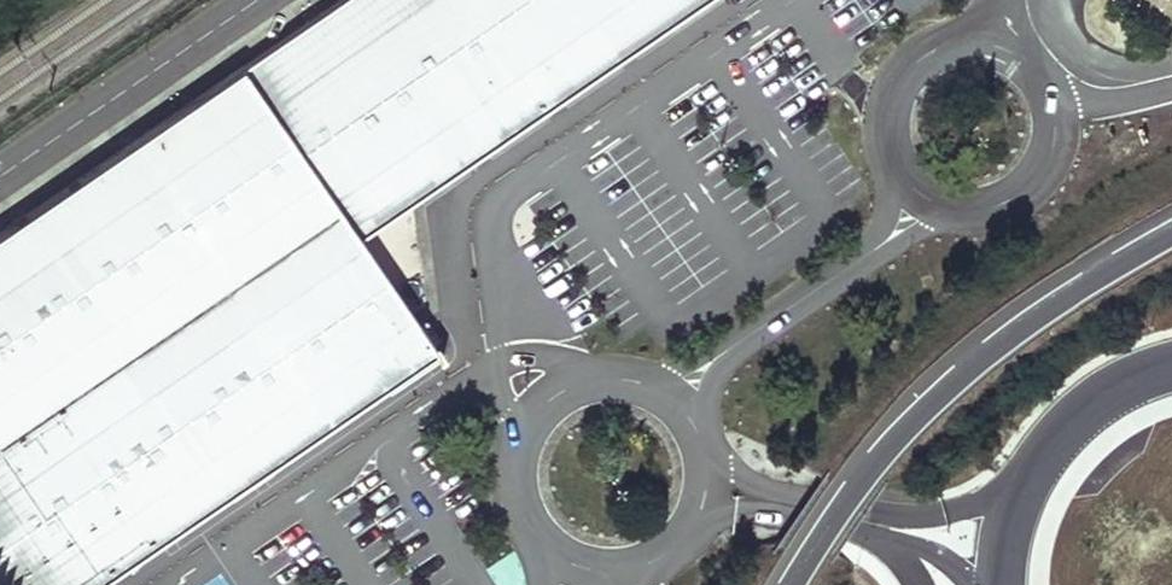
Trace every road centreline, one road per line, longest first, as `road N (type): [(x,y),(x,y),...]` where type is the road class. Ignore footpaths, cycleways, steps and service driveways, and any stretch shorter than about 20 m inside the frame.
road 1 (motorway): [(1171,218),(1025,307),(944,373),(857,461),(779,584)]
road 2 (unclassified): [(1039,468),(944,508),(857,519)]
road 3 (primary): [(1171,366),(1127,382),(1077,419),(1039,468)]
road 4 (motorway): [(1171,65),(1130,69),(1081,54),(1062,29),(1057,0)]
road 5 (unclassified): [(857,519),(714,488)]
road 6 (unclassified): [(857,519),(910,540),(980,584)]
road 7 (primary): [(1039,468),(1014,535),(1012,584)]

